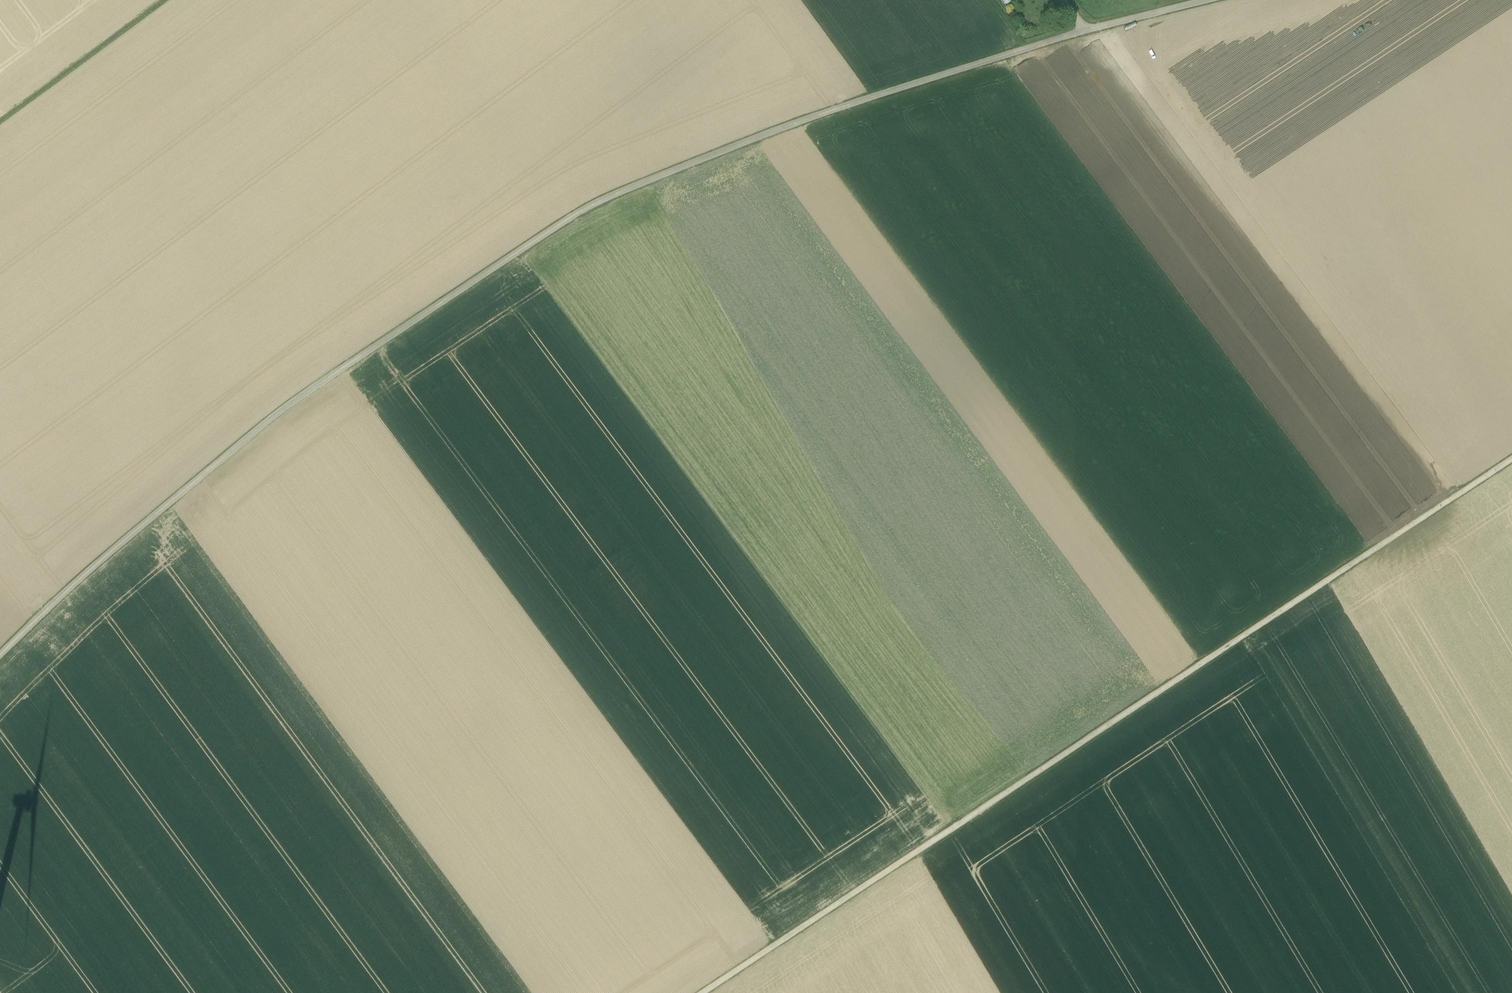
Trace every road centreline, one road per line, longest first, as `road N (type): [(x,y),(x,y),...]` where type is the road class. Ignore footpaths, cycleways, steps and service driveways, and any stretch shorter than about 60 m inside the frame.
road 1 (unclassified): [(0,662),(64,595),(281,410),(603,201),(847,105),(1211,0)]
road 2 (track): [(1511,465),(705,992)]
road 3 (track): [(0,123),(167,0)]

